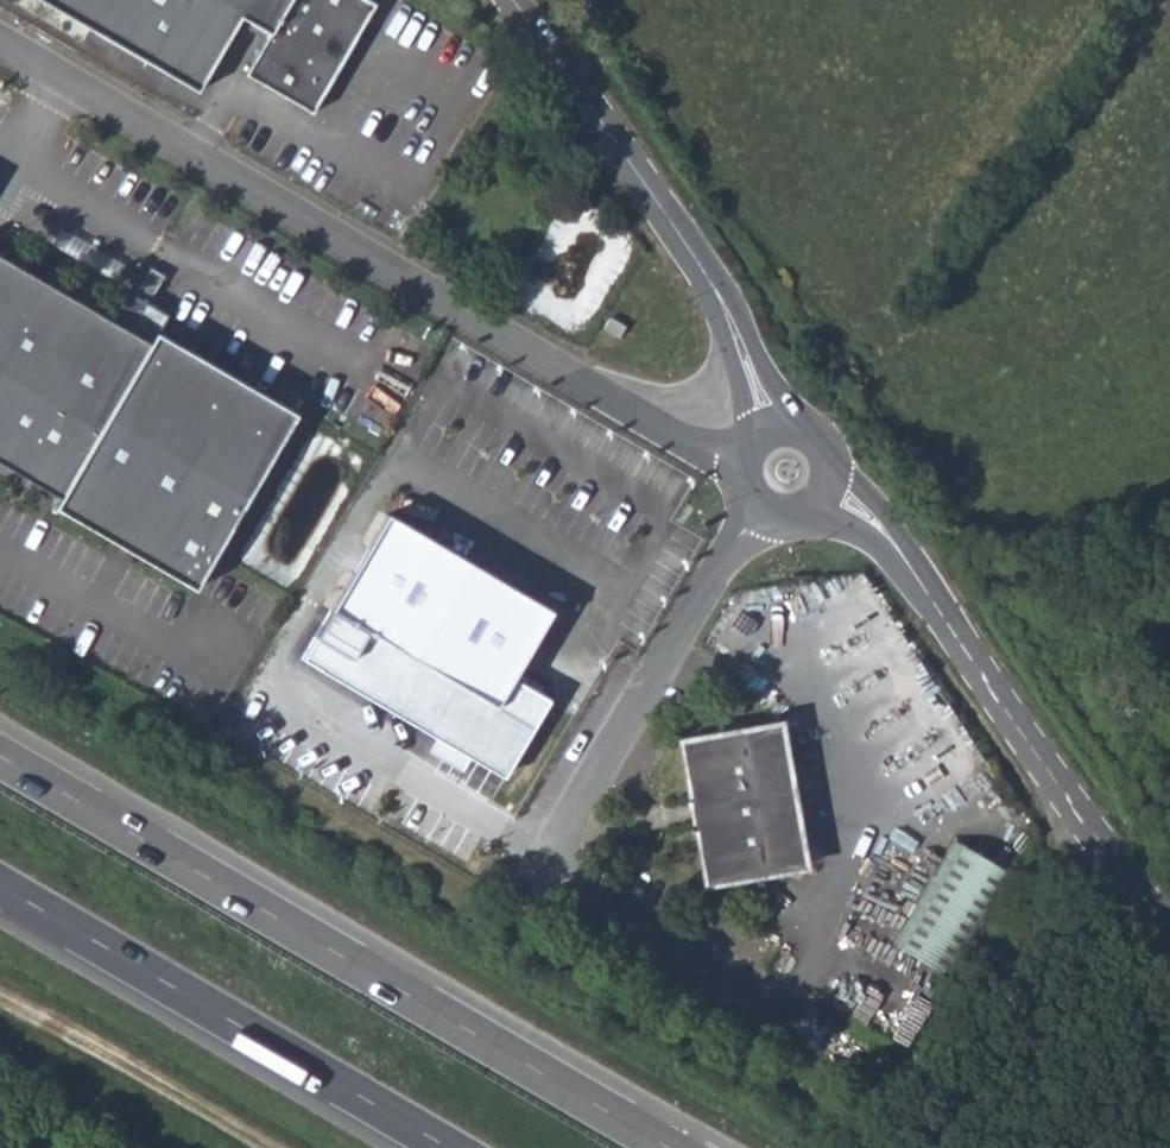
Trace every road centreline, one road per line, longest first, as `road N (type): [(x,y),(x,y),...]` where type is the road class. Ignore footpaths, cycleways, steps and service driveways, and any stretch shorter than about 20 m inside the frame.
road 1 (residential): [(762,508),(531,917),(890,1095)]
road 2 (residential): [(0,43),(701,450),(743,465)]
road 3 (trunk): [(671,1147),(0,755)]
road 4 (tertiary): [(827,490),(901,549),(1069,808),(1169,934)]
road 5 (trunk): [(0,884),(450,1147)]
road 6 (tertiary): [(514,0),(719,294),(775,429)]

